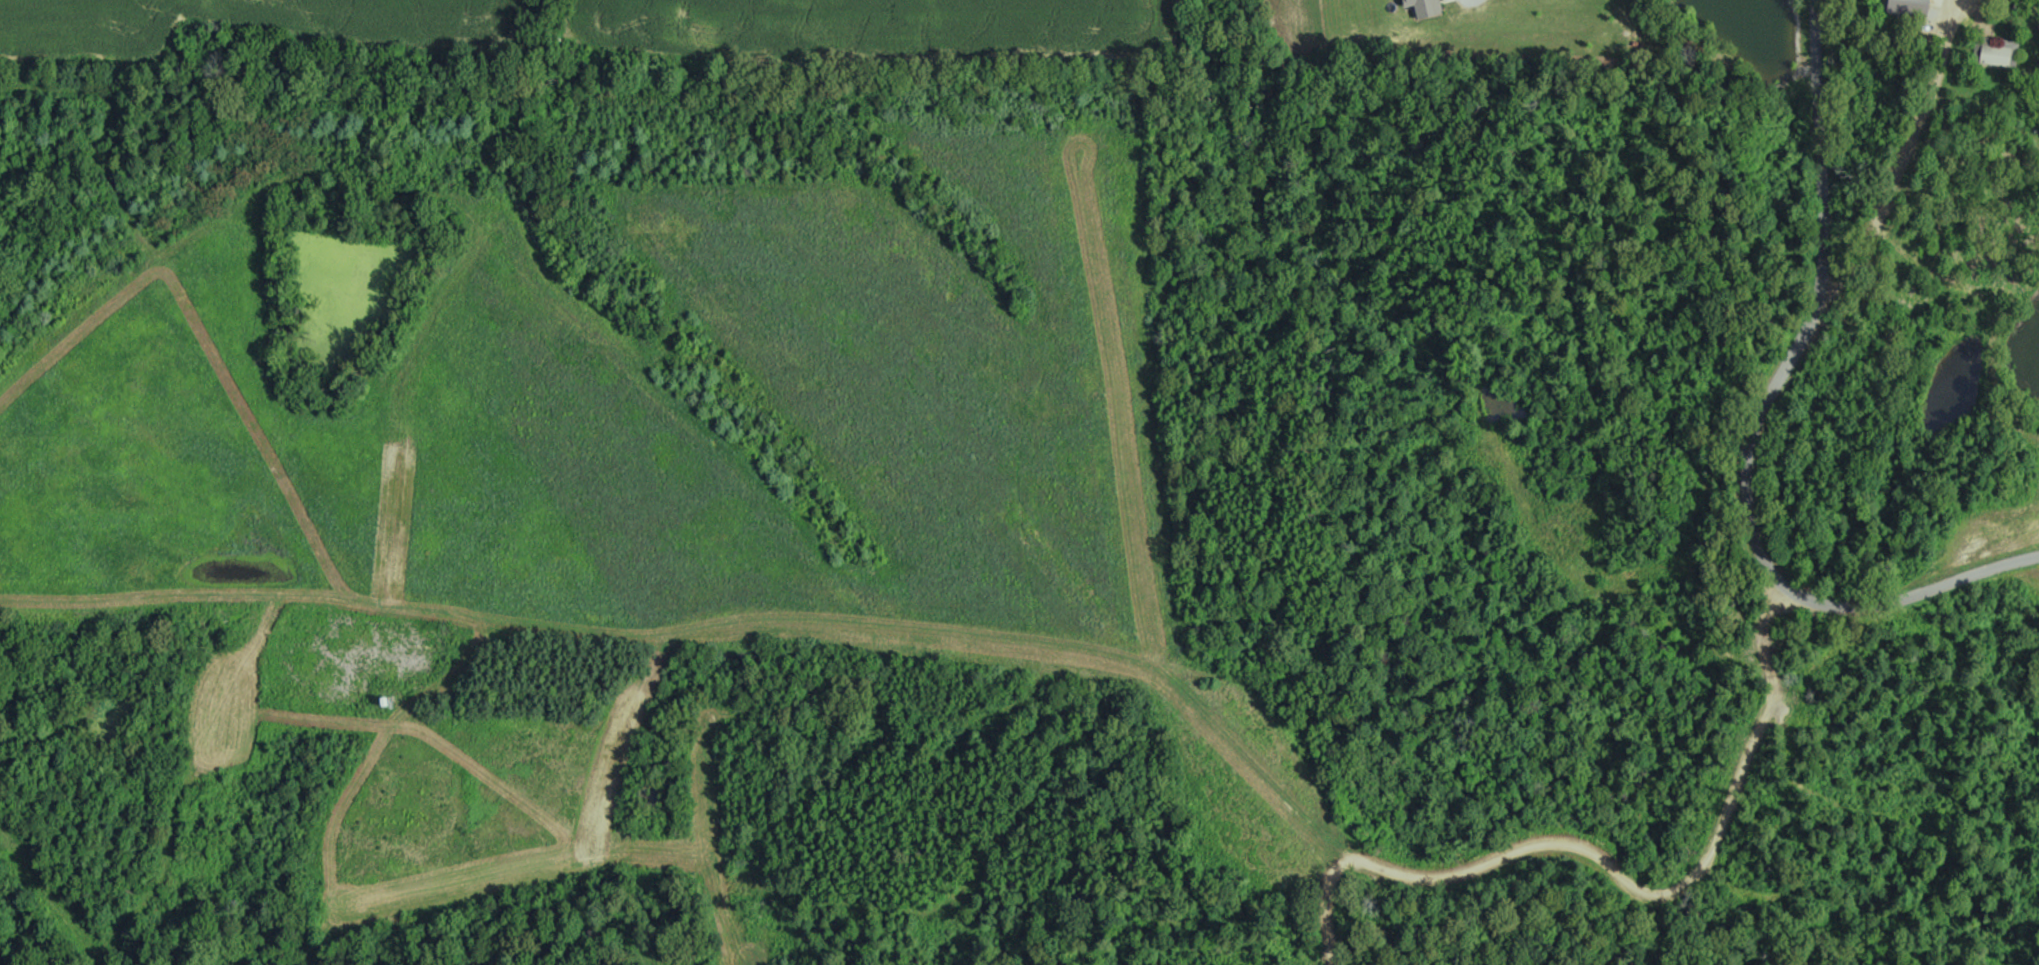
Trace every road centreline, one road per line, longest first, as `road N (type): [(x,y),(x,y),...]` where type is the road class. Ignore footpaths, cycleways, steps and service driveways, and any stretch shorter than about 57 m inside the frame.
road 1 (residential): [(2038,599),(1969,617),(1868,619),(1803,605),(1767,564),(1753,518),(1753,477),(1845,296),(1827,190),(1819,0)]
road 2 (residential): [(1845,296),(1882,240),(1910,126),(1967,47),(1975,0)]

